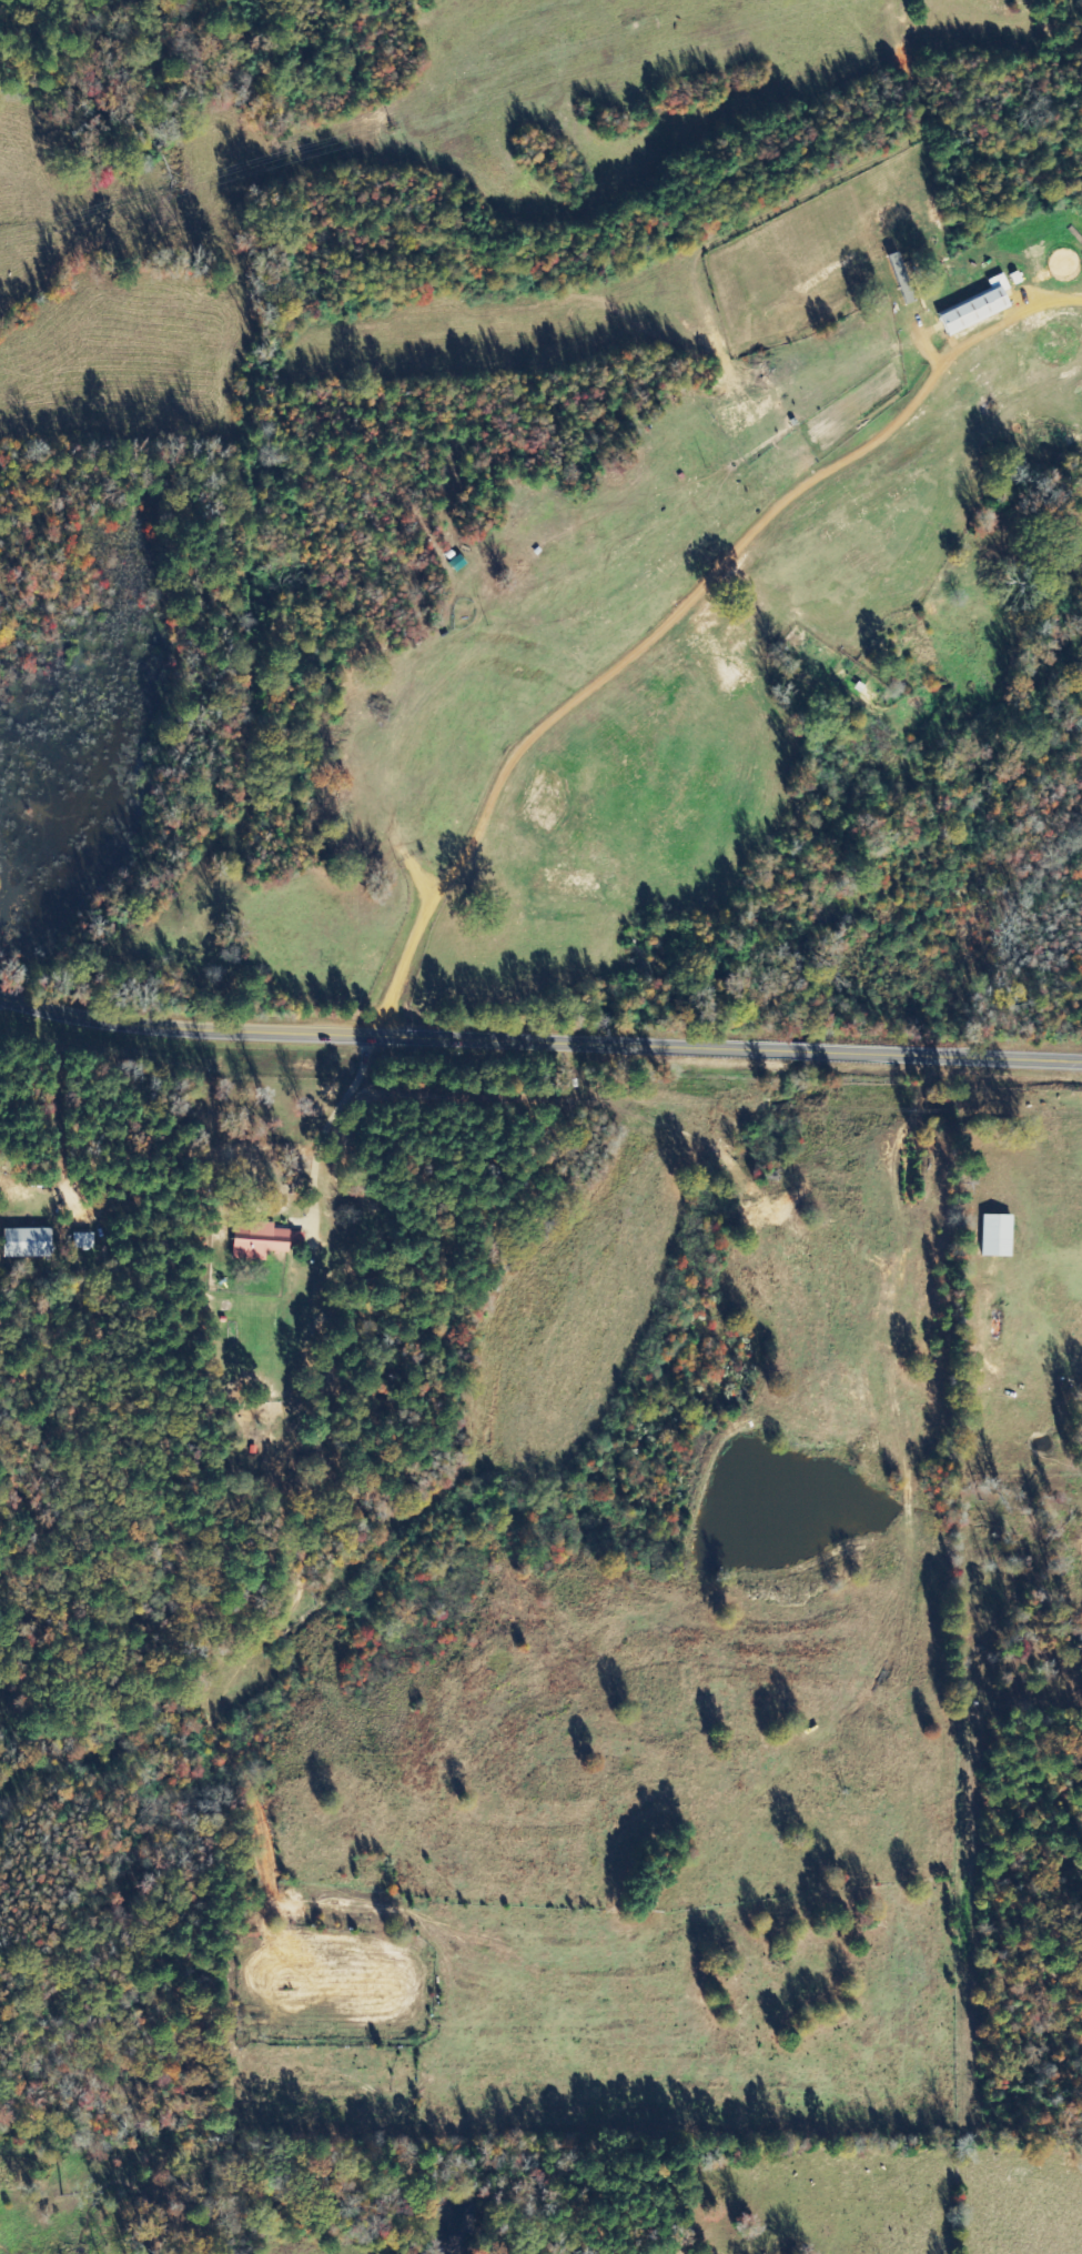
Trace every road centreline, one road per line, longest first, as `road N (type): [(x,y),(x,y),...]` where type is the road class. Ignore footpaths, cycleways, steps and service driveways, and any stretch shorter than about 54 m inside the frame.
road 1 (tertiary): [(1081,1062),(190,1029),(0,994)]

